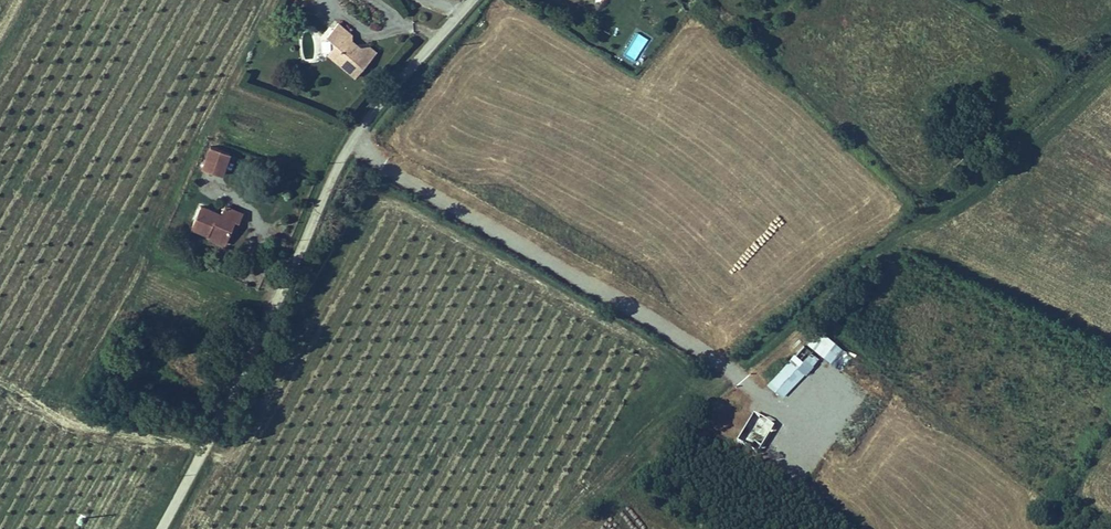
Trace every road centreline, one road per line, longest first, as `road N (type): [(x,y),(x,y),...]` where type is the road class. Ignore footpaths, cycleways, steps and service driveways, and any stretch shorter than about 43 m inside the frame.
road 1 (track): [(565,528),(1110,55)]
road 2 (unclassified): [(350,146),(155,528)]
road 3 (track): [(714,358),(350,146)]
road 4 (residential): [(470,0),(350,146)]

